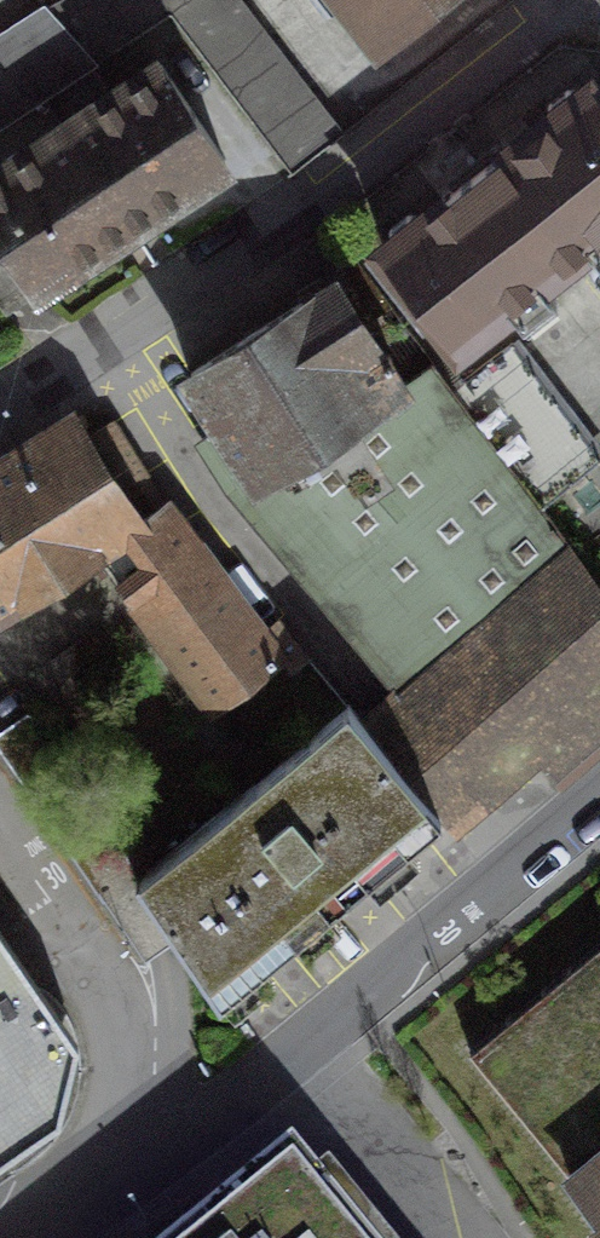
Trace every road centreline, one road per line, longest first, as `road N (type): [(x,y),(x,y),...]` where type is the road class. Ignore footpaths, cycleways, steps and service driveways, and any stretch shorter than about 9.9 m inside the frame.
road 1 (residential): [(0,406),(95,346),(563,0)]
road 2 (residential): [(187,1139),(599,800)]
road 3 (residential): [(187,1139),(138,1013),(0,819)]
road 4 (residential): [(187,1139),(192,1035),(160,943)]
road 5 (residential): [(42,1237),(187,1139)]

